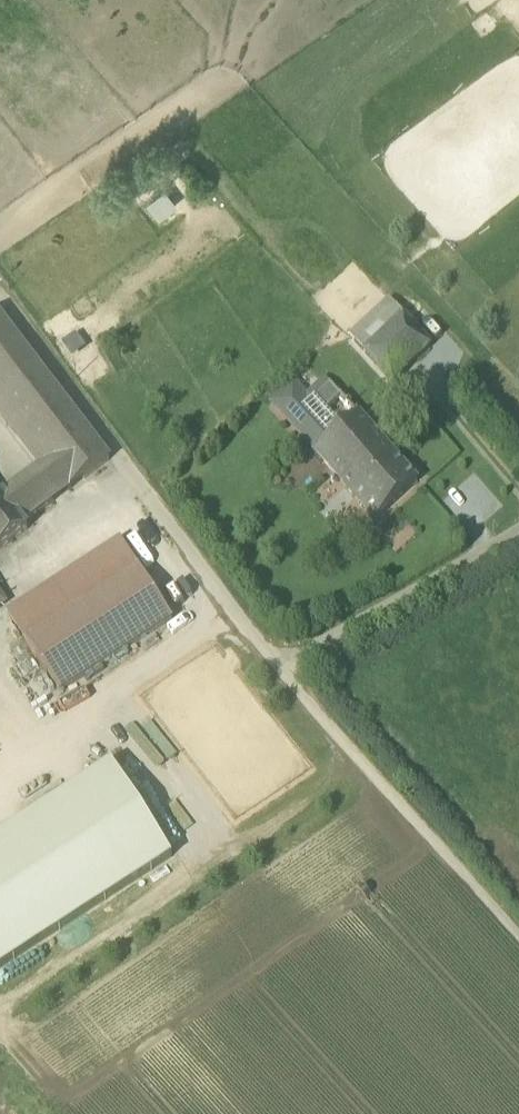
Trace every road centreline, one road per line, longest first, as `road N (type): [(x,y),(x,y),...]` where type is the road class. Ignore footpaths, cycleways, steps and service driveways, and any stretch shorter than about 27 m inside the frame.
road 1 (unclassified): [(518,530),(279,665),(0,304)]
road 2 (track): [(279,665),(518,928)]
road 3 (track): [(231,603),(26,740)]

